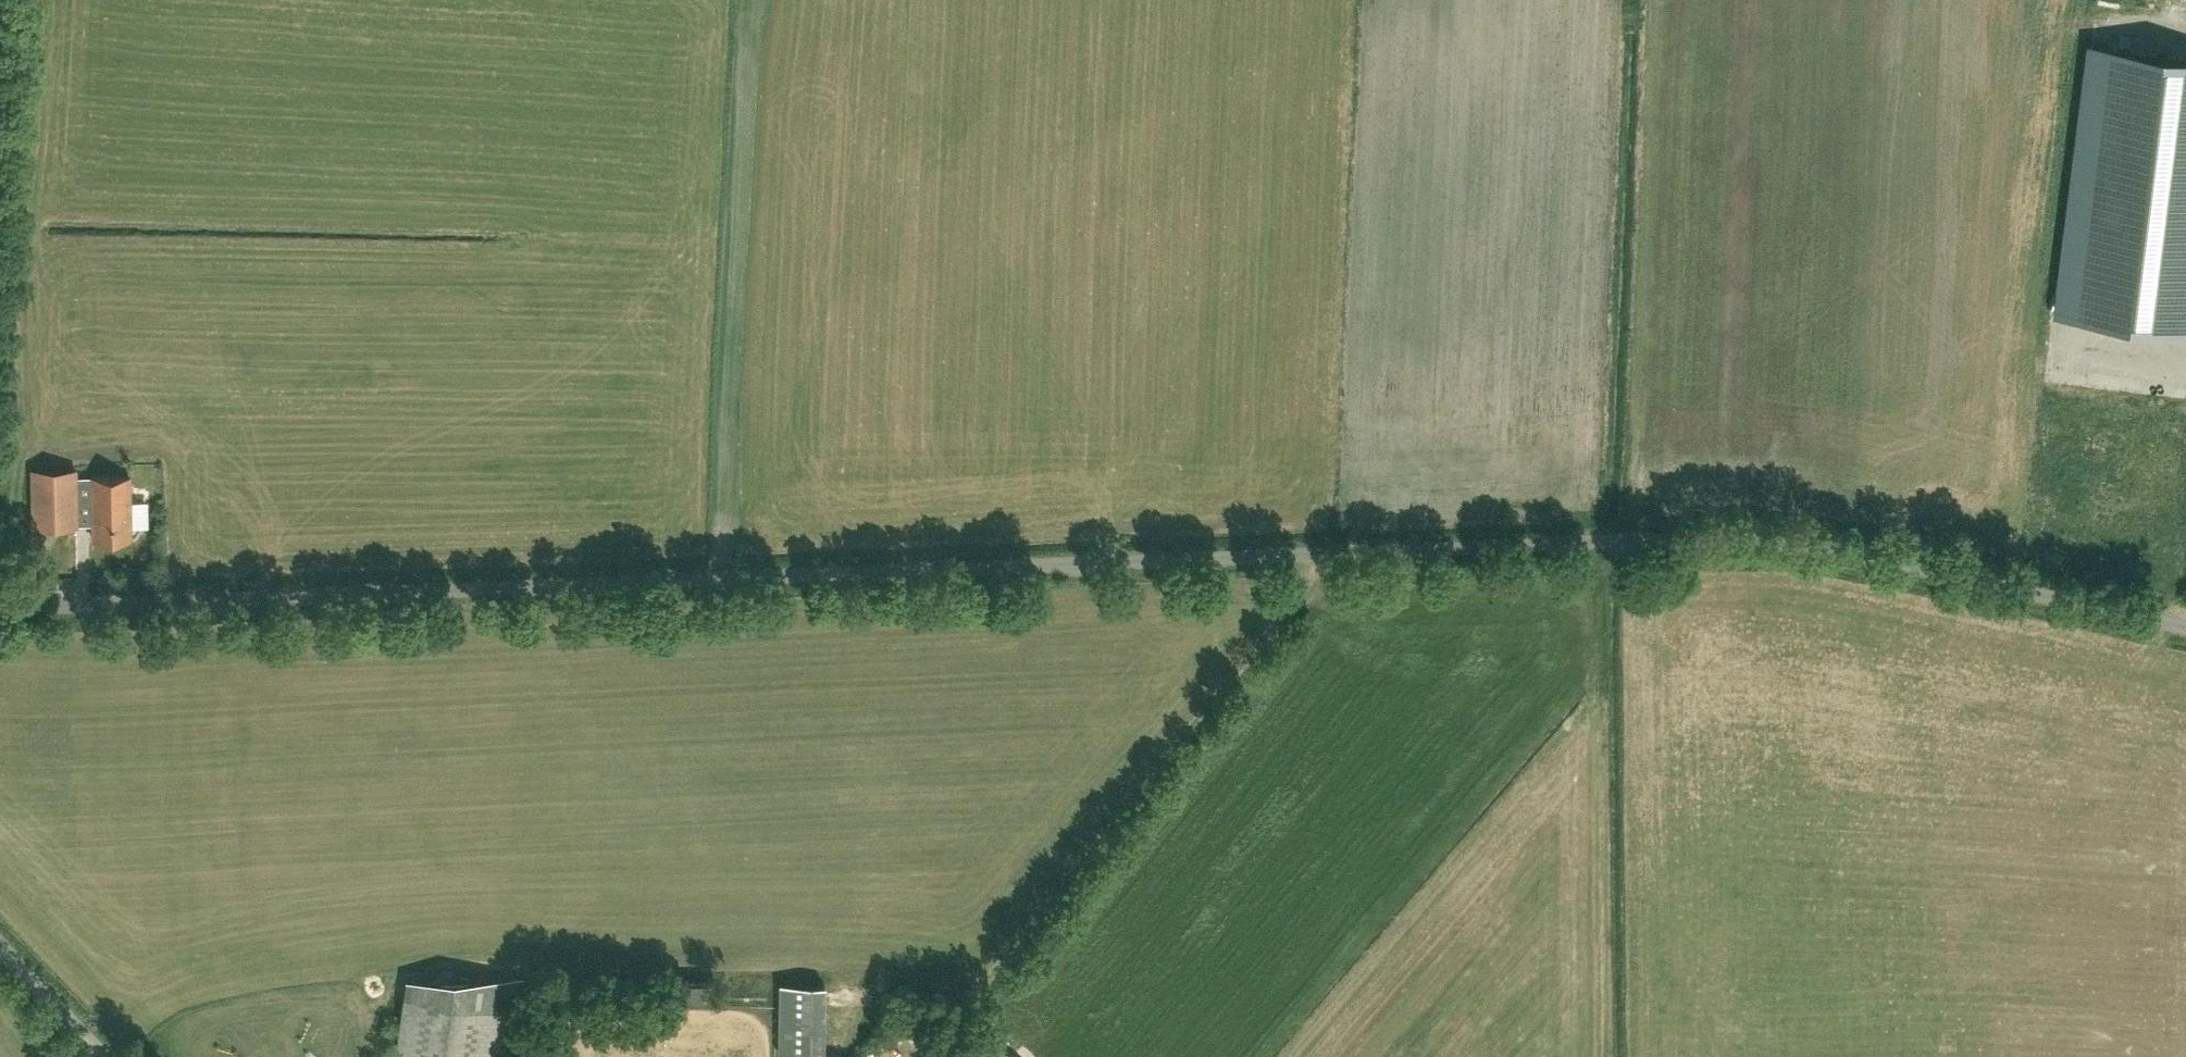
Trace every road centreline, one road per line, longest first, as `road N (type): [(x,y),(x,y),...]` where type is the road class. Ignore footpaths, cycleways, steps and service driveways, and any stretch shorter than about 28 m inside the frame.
road 1 (unclassified): [(2185,626),(1842,552),(1475,550),(0,611)]
road 2 (unclassified): [(99,1056),(0,953)]

